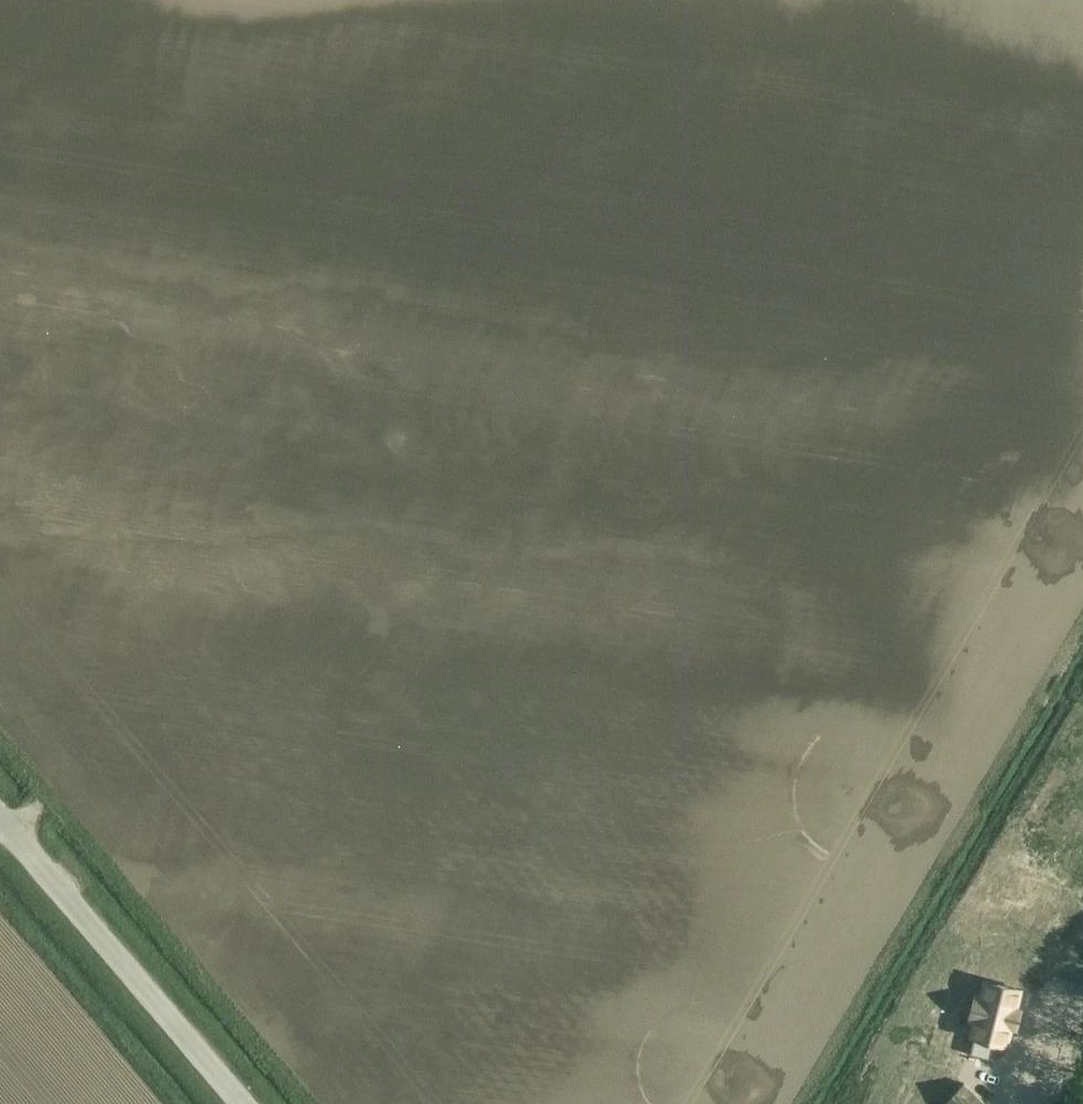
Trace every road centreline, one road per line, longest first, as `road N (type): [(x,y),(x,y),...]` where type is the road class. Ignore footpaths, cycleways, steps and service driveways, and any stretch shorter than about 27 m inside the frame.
road 1 (unclassified): [(242,1103),(0,819)]

